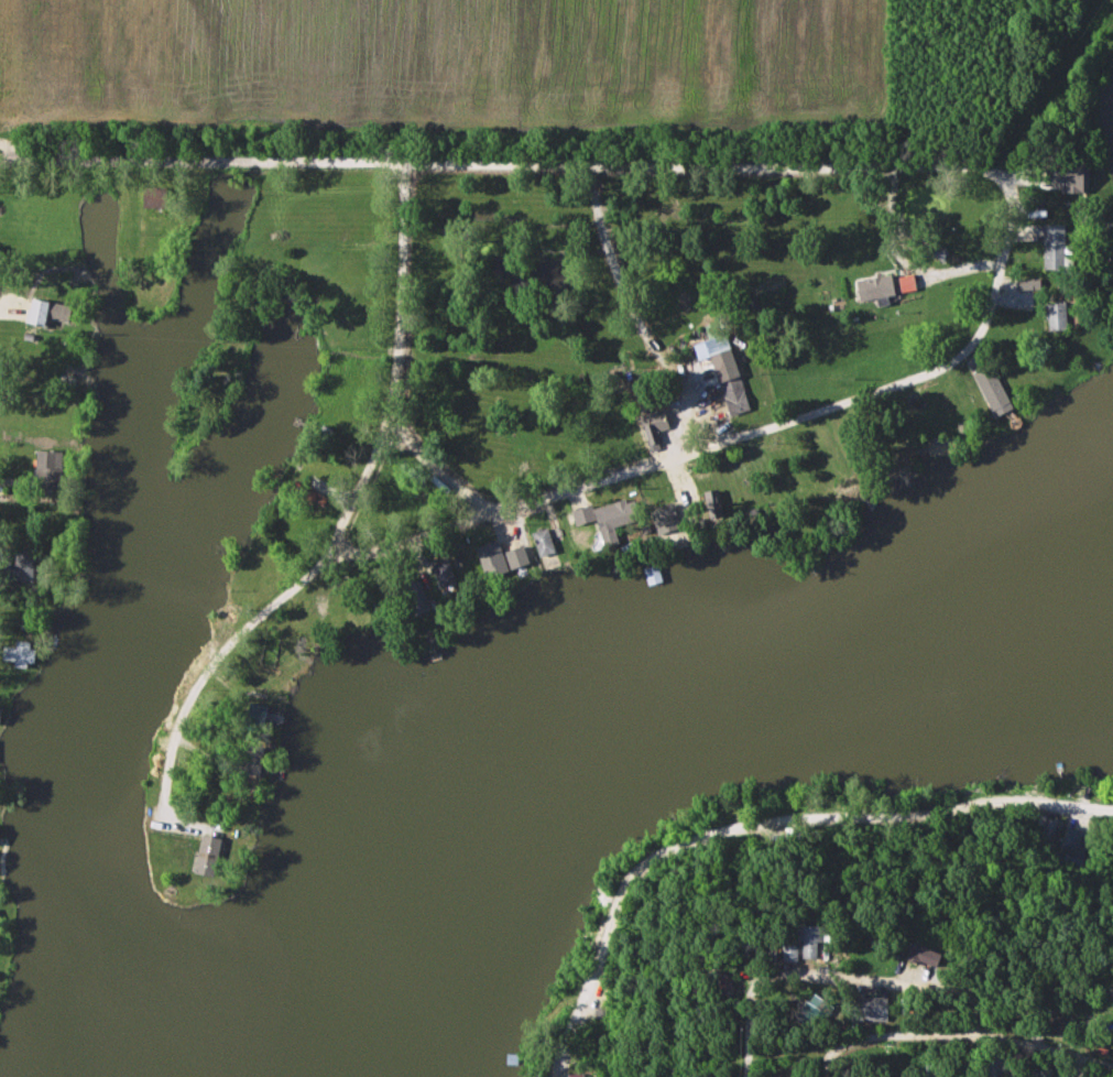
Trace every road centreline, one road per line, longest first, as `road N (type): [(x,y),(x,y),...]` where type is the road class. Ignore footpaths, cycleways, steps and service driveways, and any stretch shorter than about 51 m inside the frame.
road 1 (residential): [(1014,189),(990,168),(0,162)]
road 2 (residential): [(1014,189),(1014,227),(992,320),(976,349),(938,374),(393,551),(340,552)]
road 3 (residential): [(171,807),(173,754),(193,701),(239,641),(340,552),(340,531),(382,440),(403,324),(405,164)]
road 4 (residential): [(642,872),(655,859),(745,826),(914,820),(1002,802),(1112,814)]
road 5 (residential): [(1112,1017),(993,990),(818,976),(759,979)]
road 6 (residential): [(824,1076),(827,1063),(847,1044),(885,1037),(979,1037),(1112,1069)]
road 7 (residential): [(562,1076),(616,909),(642,872)]
road 8 (residential): [(404,250),(241,249)]

